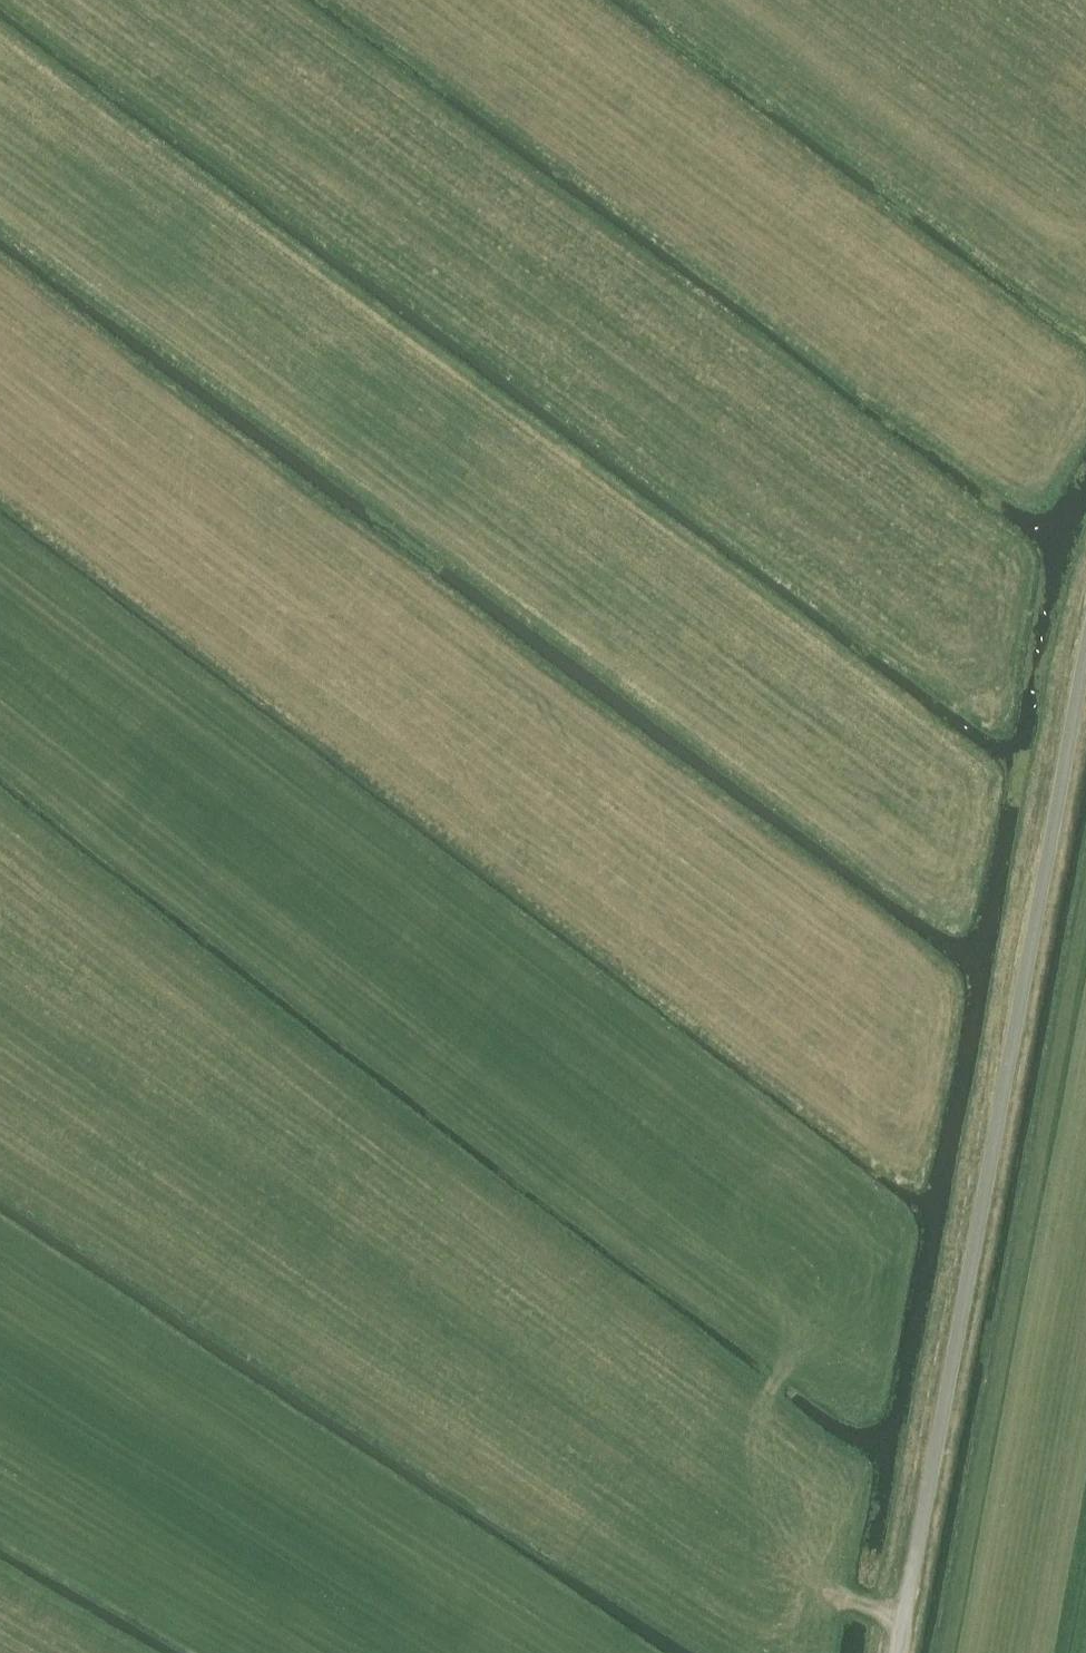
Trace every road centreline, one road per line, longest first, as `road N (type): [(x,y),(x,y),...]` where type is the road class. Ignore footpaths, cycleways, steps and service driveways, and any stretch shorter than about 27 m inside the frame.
road 1 (track): [(896,1652),(1085,649)]

